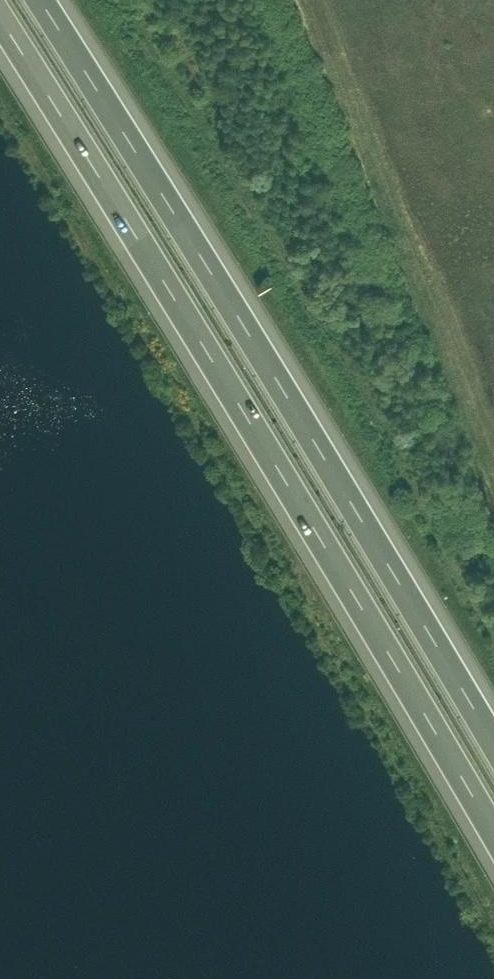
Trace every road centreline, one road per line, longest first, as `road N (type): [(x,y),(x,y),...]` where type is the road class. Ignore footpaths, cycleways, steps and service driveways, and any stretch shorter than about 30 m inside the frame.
road 1 (motorway): [(0,17),(493,832)]
road 2 (motorway): [(493,741),(41,0)]

